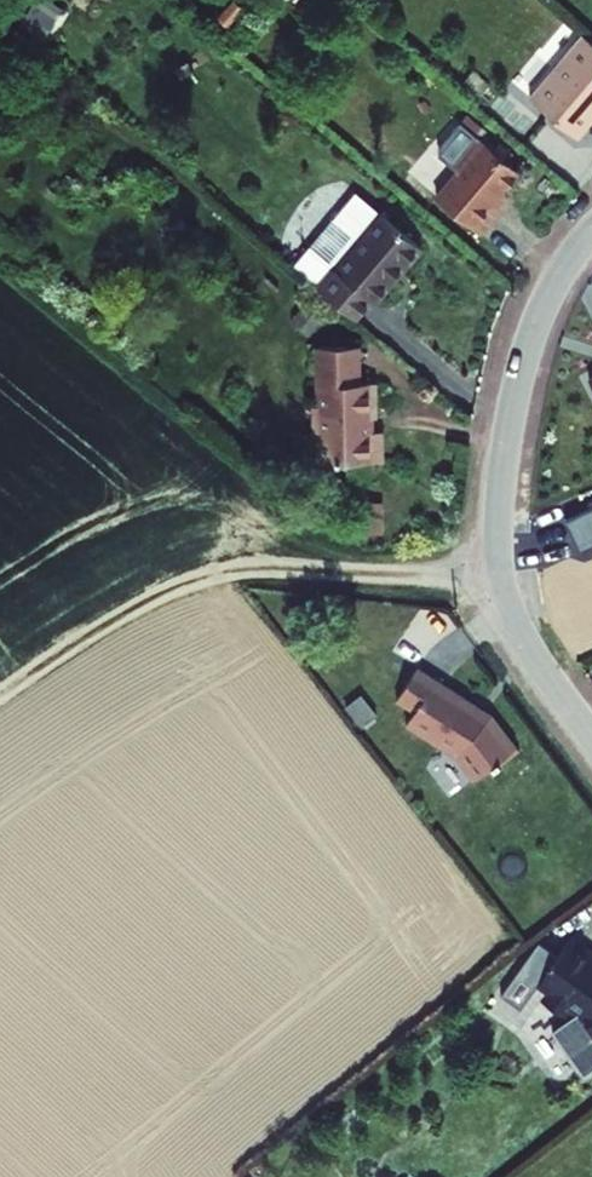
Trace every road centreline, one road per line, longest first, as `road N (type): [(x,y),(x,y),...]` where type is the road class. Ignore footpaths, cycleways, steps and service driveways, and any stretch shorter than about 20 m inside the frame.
road 1 (residential): [(591,737),(515,631),(497,543),(507,439),(531,332),(554,279),(591,228)]
road 2 (track): [(498,569),(266,568),(157,594),(0,699)]

